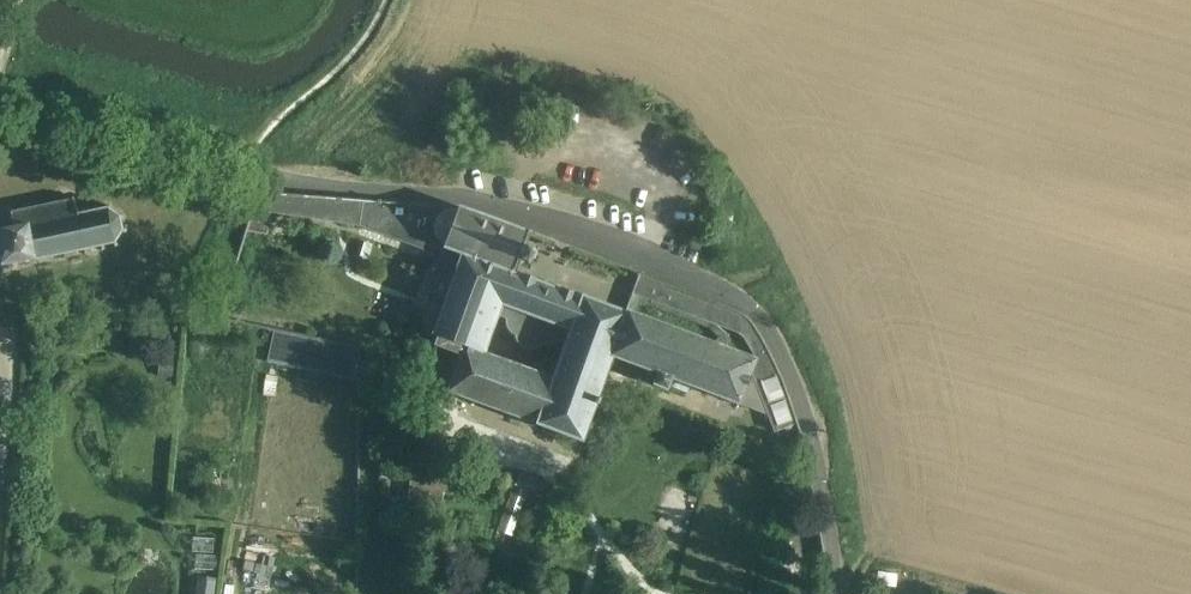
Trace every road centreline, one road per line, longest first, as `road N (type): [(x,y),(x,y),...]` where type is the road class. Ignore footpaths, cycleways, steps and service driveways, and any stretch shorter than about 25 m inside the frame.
road 1 (unclassified): [(833,593),(828,520),(797,377),(758,329),(715,297),(496,208),(423,187),(225,164),(0,108)]

